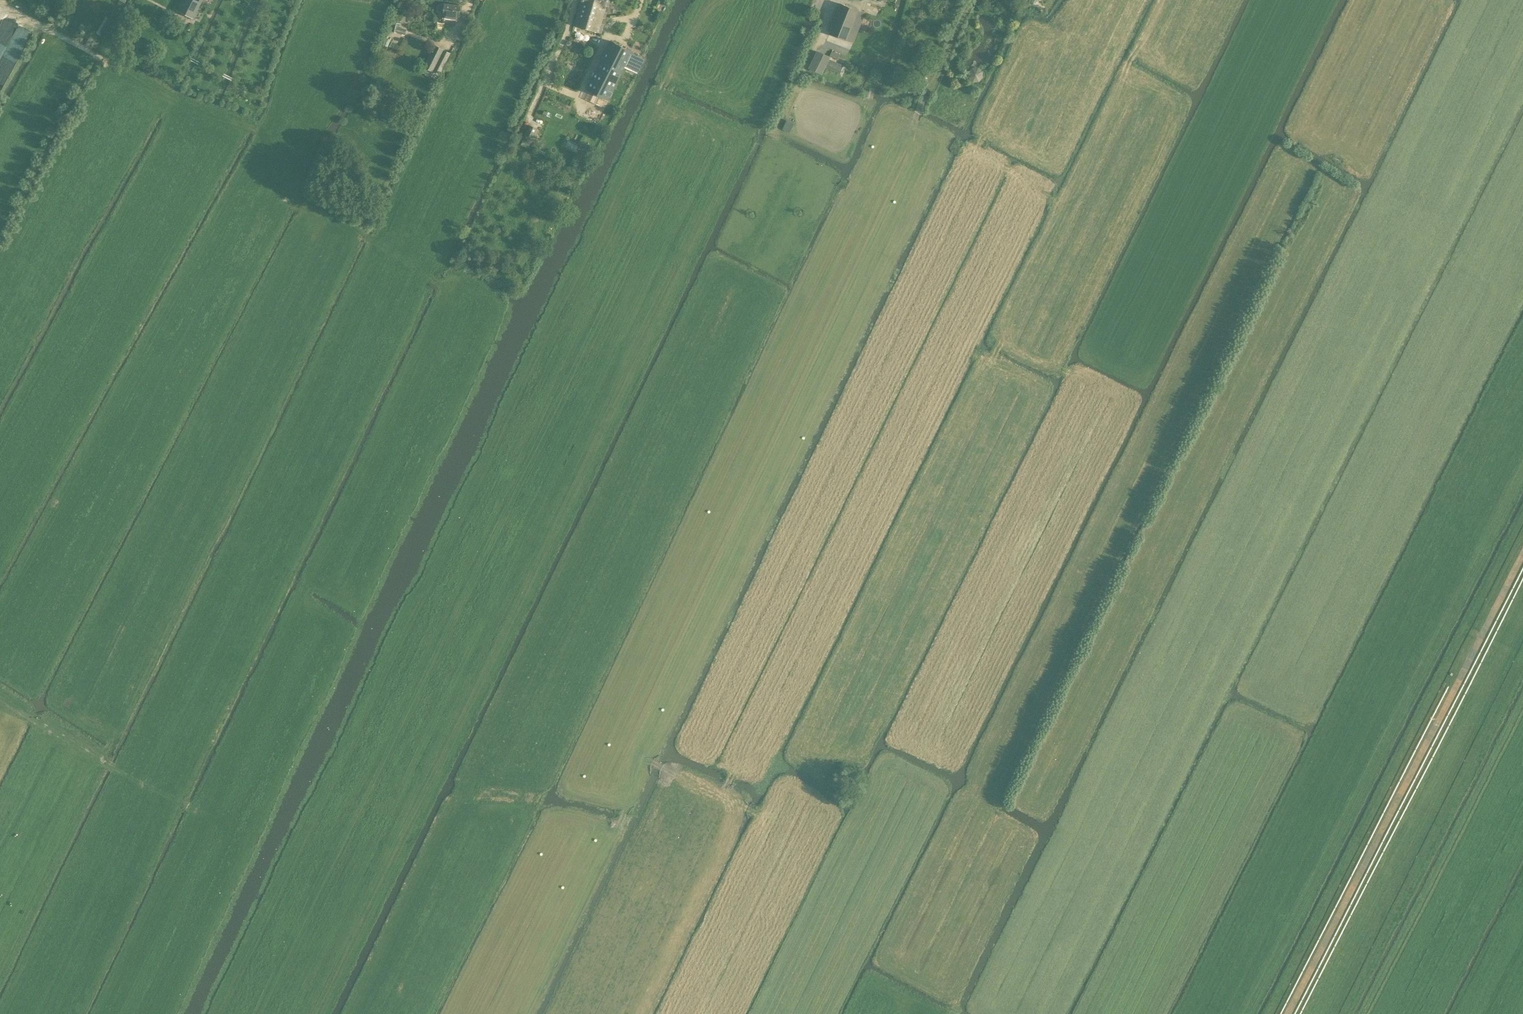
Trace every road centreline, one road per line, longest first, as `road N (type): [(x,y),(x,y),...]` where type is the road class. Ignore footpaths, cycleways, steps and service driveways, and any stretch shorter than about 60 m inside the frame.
road 1 (track): [(7,0),(167,100),(260,127),(273,185),(372,234)]
road 2 (track): [(195,805),(0,697)]

